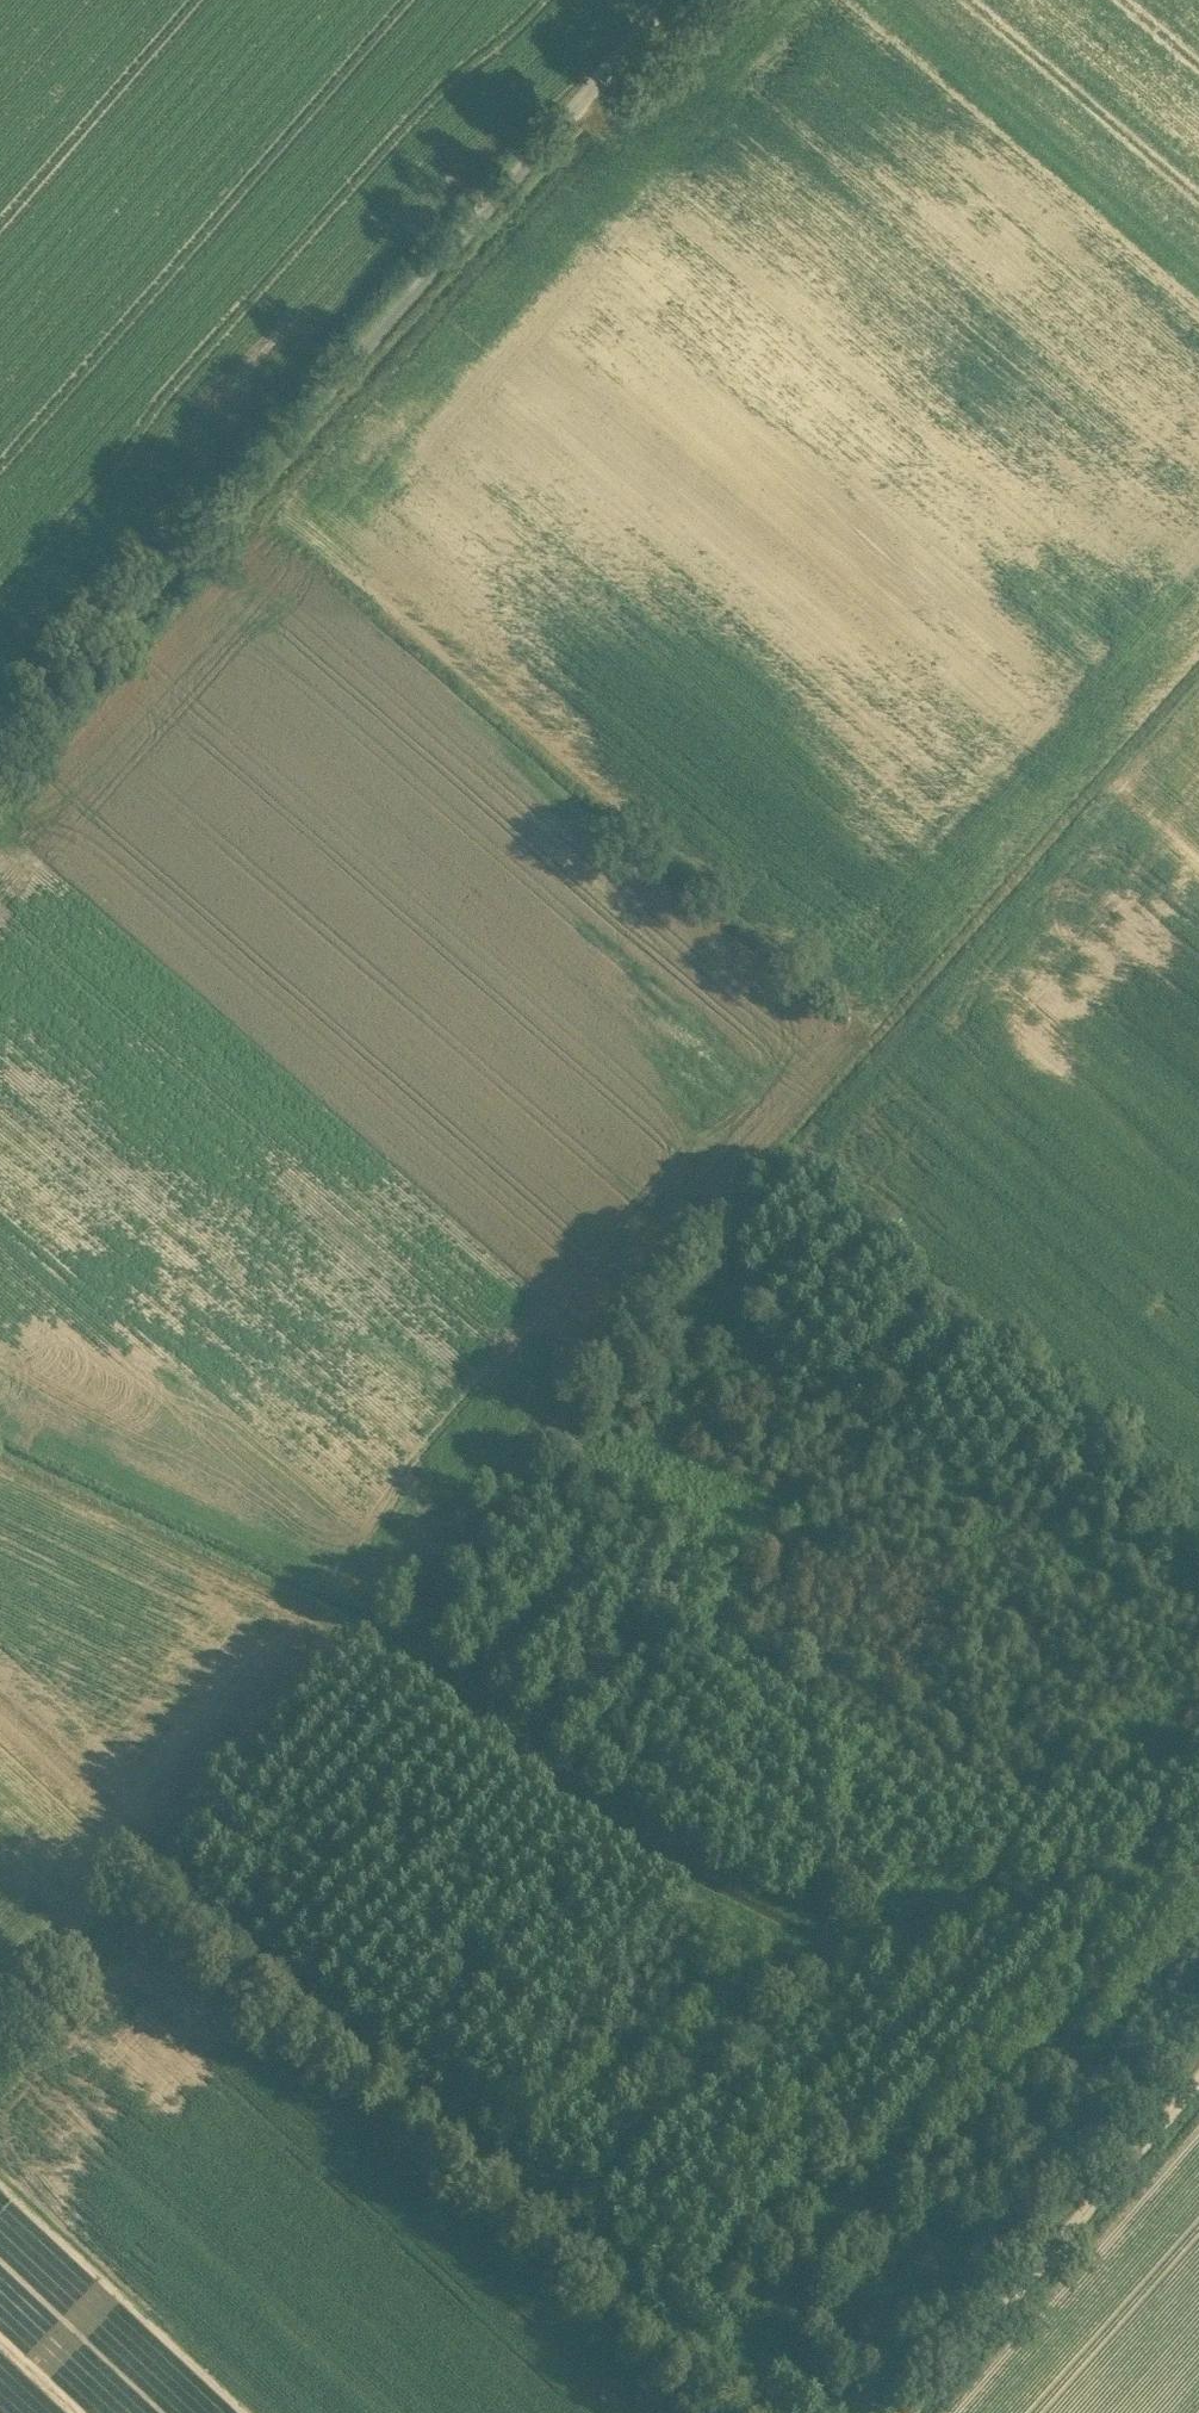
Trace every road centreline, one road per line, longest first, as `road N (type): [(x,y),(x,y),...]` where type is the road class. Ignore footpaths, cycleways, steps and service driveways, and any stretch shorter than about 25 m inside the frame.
road 1 (unclassified): [(0,763),(669,0)]
road 2 (residential): [(1198,2081),(909,2412)]

